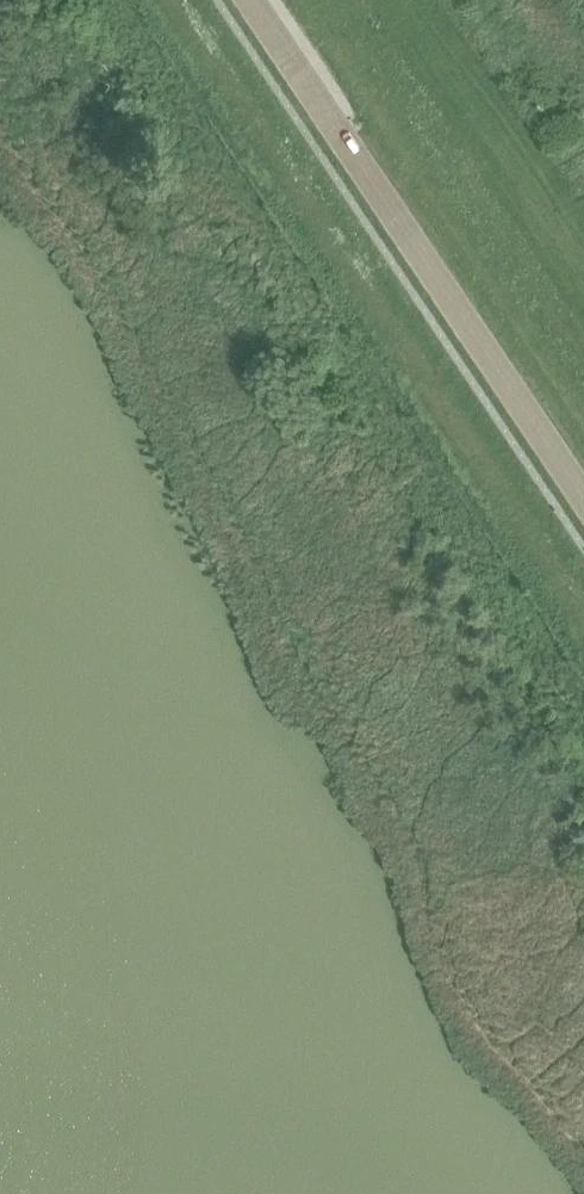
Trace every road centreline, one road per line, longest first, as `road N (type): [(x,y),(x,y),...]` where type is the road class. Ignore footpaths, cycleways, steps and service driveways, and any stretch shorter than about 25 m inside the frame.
road 1 (tertiary): [(583,501),(250,0)]

